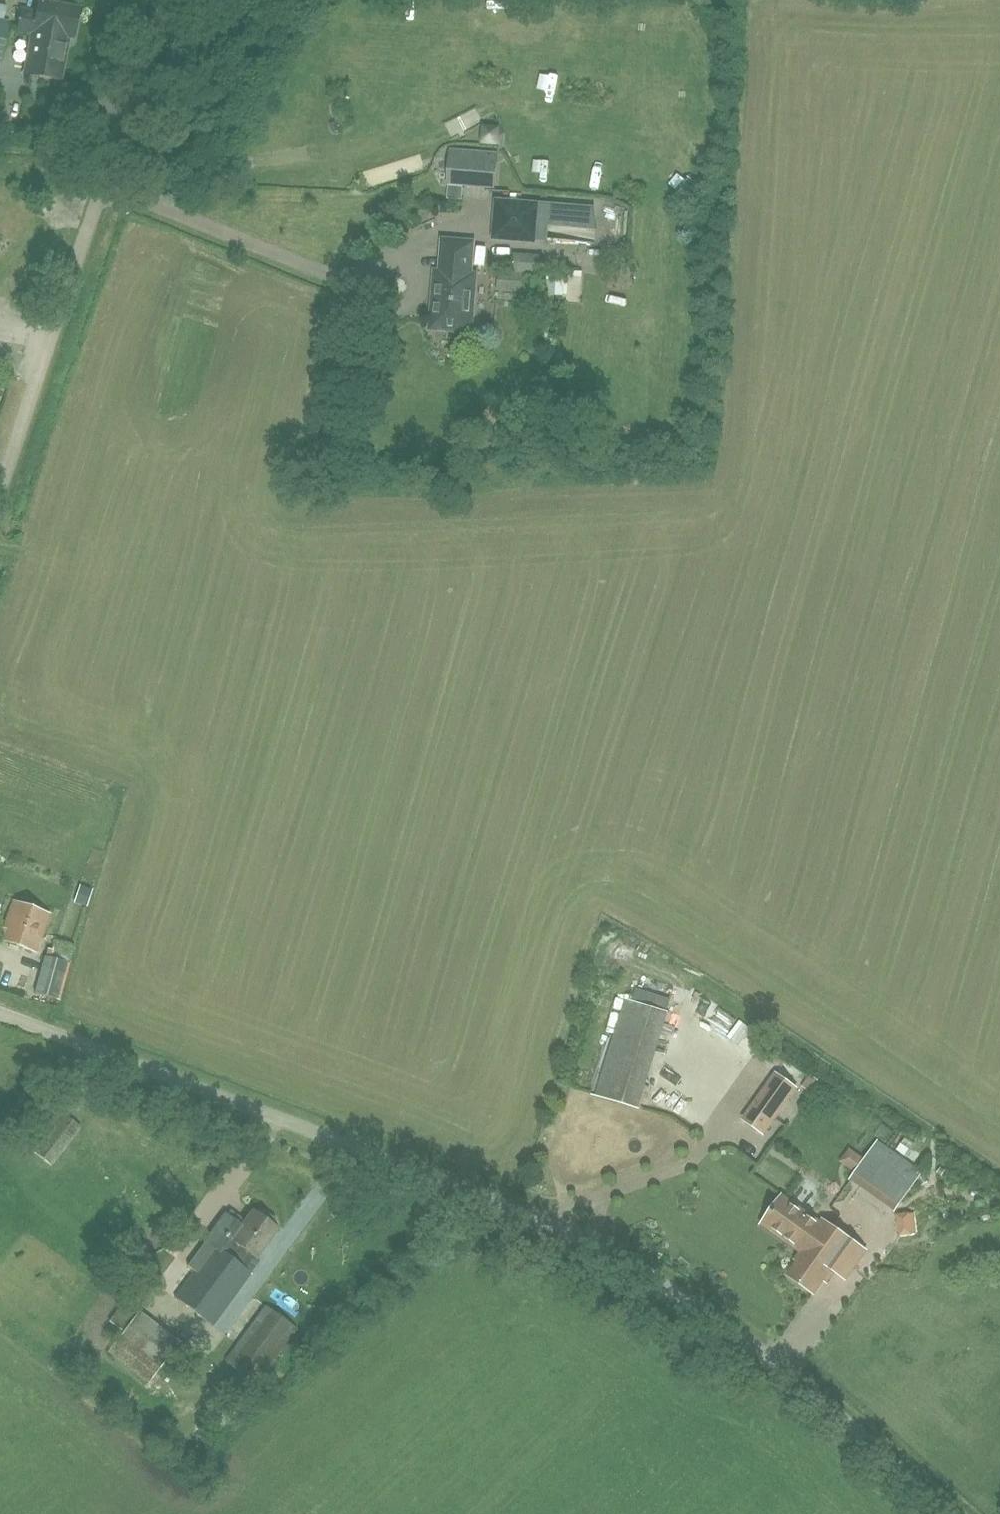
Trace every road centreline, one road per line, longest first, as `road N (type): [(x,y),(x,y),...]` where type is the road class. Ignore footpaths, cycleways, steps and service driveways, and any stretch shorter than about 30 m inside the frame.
road 1 (unclassified): [(949,1513),(788,1371),(616,1256),(269,1112),(0,1014)]
road 2 (unclassified): [(0,485),(165,0)]

